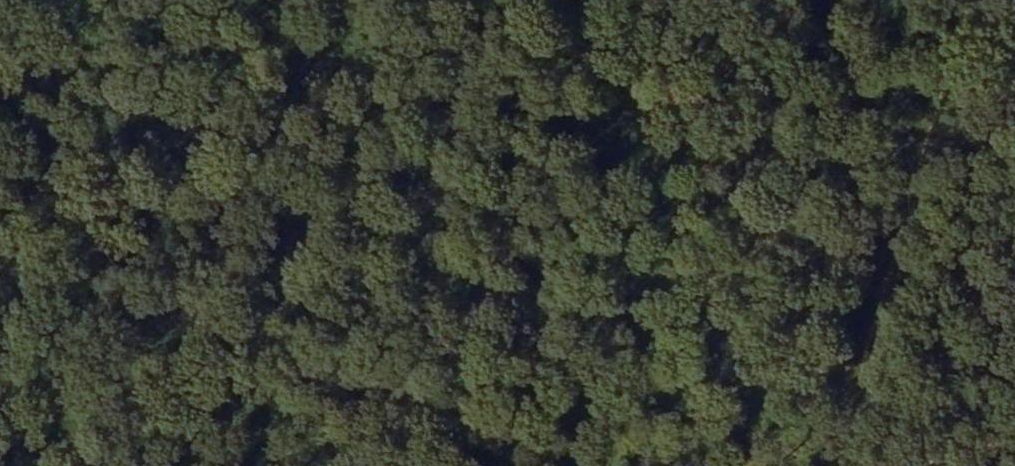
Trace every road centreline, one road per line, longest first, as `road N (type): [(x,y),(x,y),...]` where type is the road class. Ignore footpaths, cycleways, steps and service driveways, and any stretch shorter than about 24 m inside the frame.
road 1 (track): [(977,0),(838,465)]

